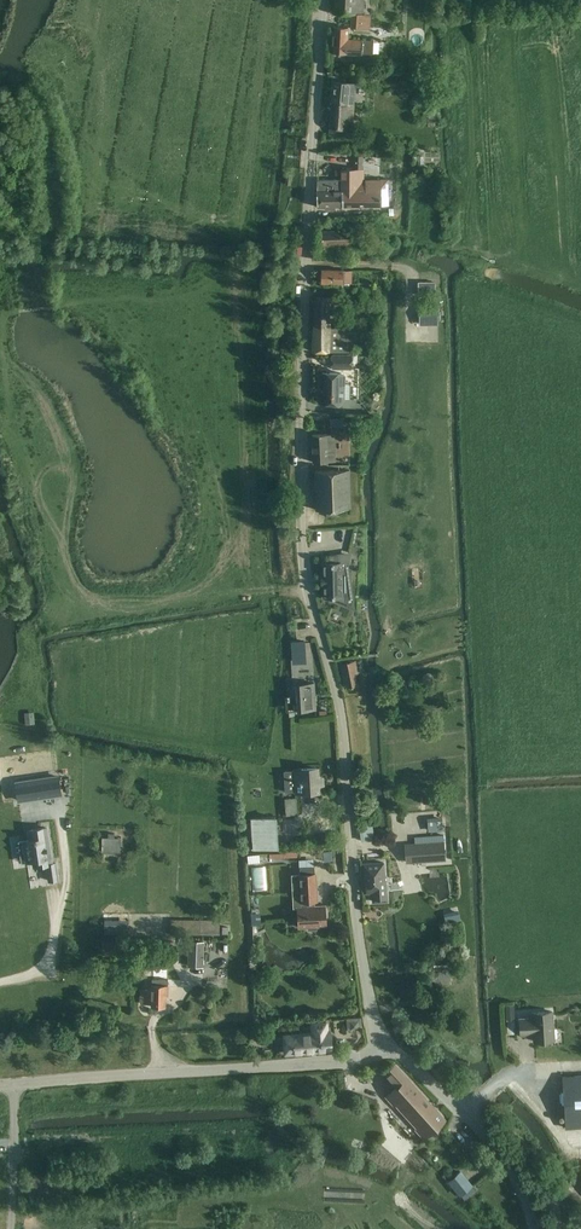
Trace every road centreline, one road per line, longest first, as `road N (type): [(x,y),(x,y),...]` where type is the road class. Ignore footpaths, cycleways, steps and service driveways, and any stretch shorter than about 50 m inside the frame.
road 1 (unclassified): [(386,1044),(361,942),(343,713),(304,554),(312,191),(325,0)]
road 2 (unclassified): [(0,1085),(337,1065),(386,1044)]
road 3 (unclassified): [(534,1228),(490,1145),(386,1044)]

